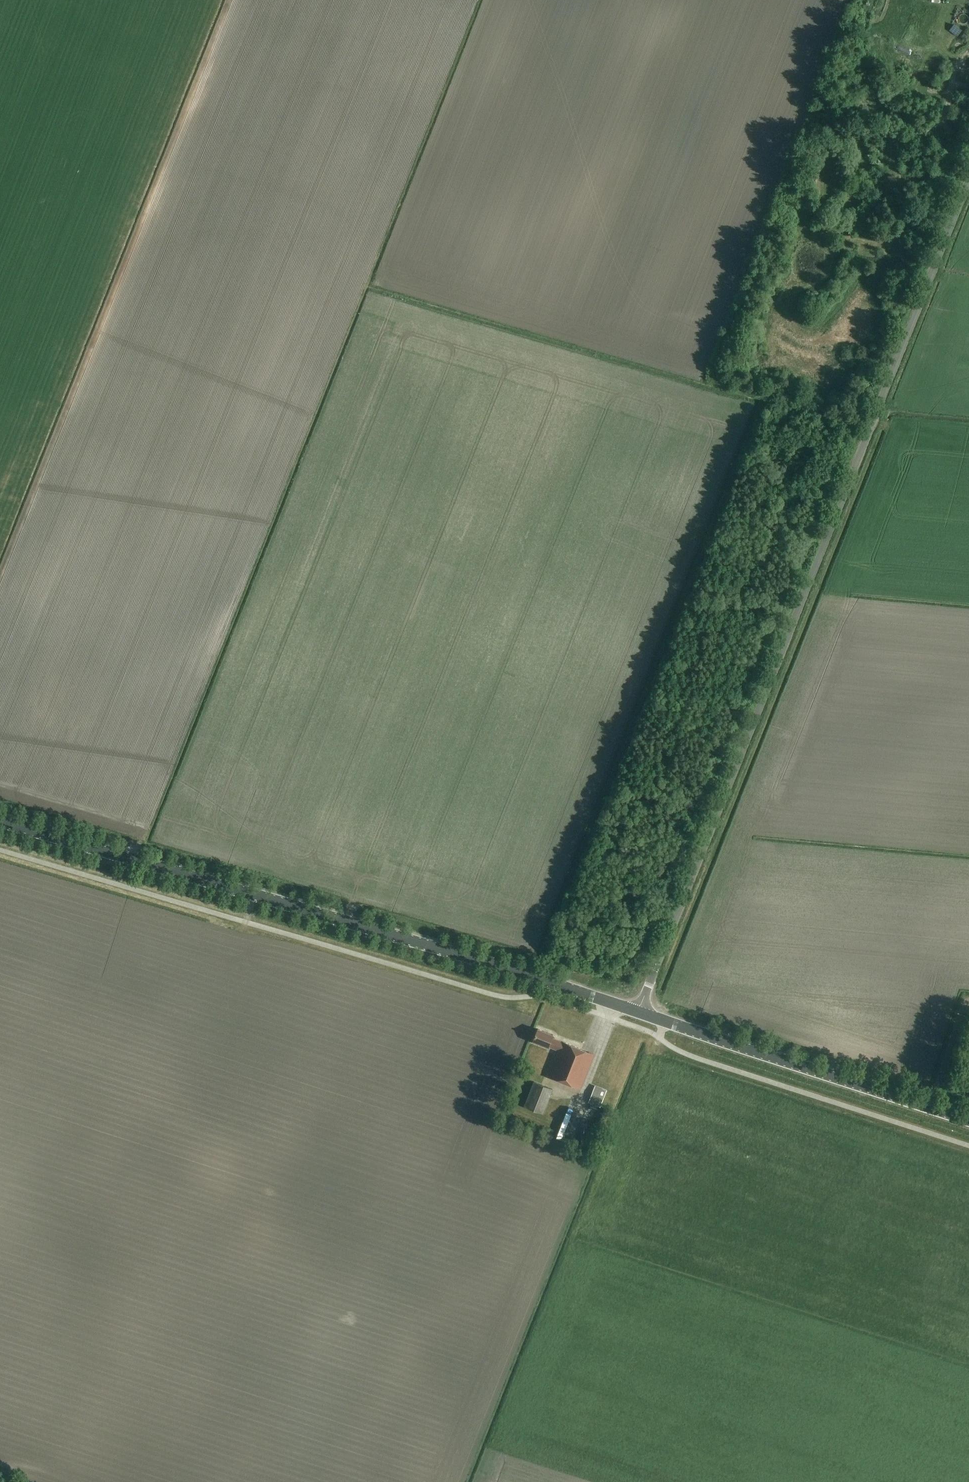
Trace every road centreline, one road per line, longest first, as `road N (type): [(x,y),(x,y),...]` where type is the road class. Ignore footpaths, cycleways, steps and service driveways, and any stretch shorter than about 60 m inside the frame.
road 1 (unclassified): [(638,1013),(968,180)]
road 2 (tertiary): [(638,1013),(0,820)]
road 3 (tertiary): [(968,1119),(638,1013)]
road 4 (track): [(911,139),(860,129),(829,141),(823,206),(843,237),(867,244),(903,238),(910,226),(901,159),(906,145)]

